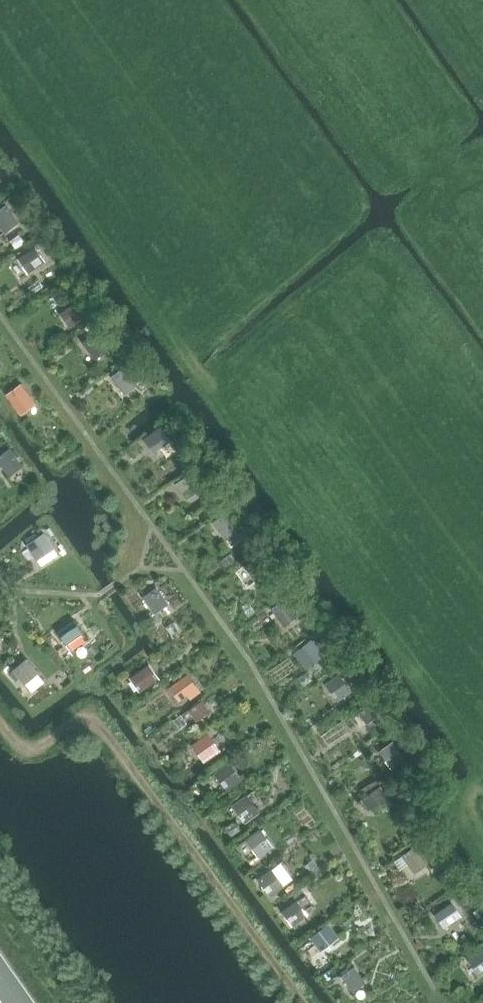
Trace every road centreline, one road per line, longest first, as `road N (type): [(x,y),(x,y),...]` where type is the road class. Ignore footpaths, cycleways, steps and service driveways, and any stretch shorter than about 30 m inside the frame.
road 1 (track): [(0,722),(30,747),(74,720),(98,725),(302,1002)]

